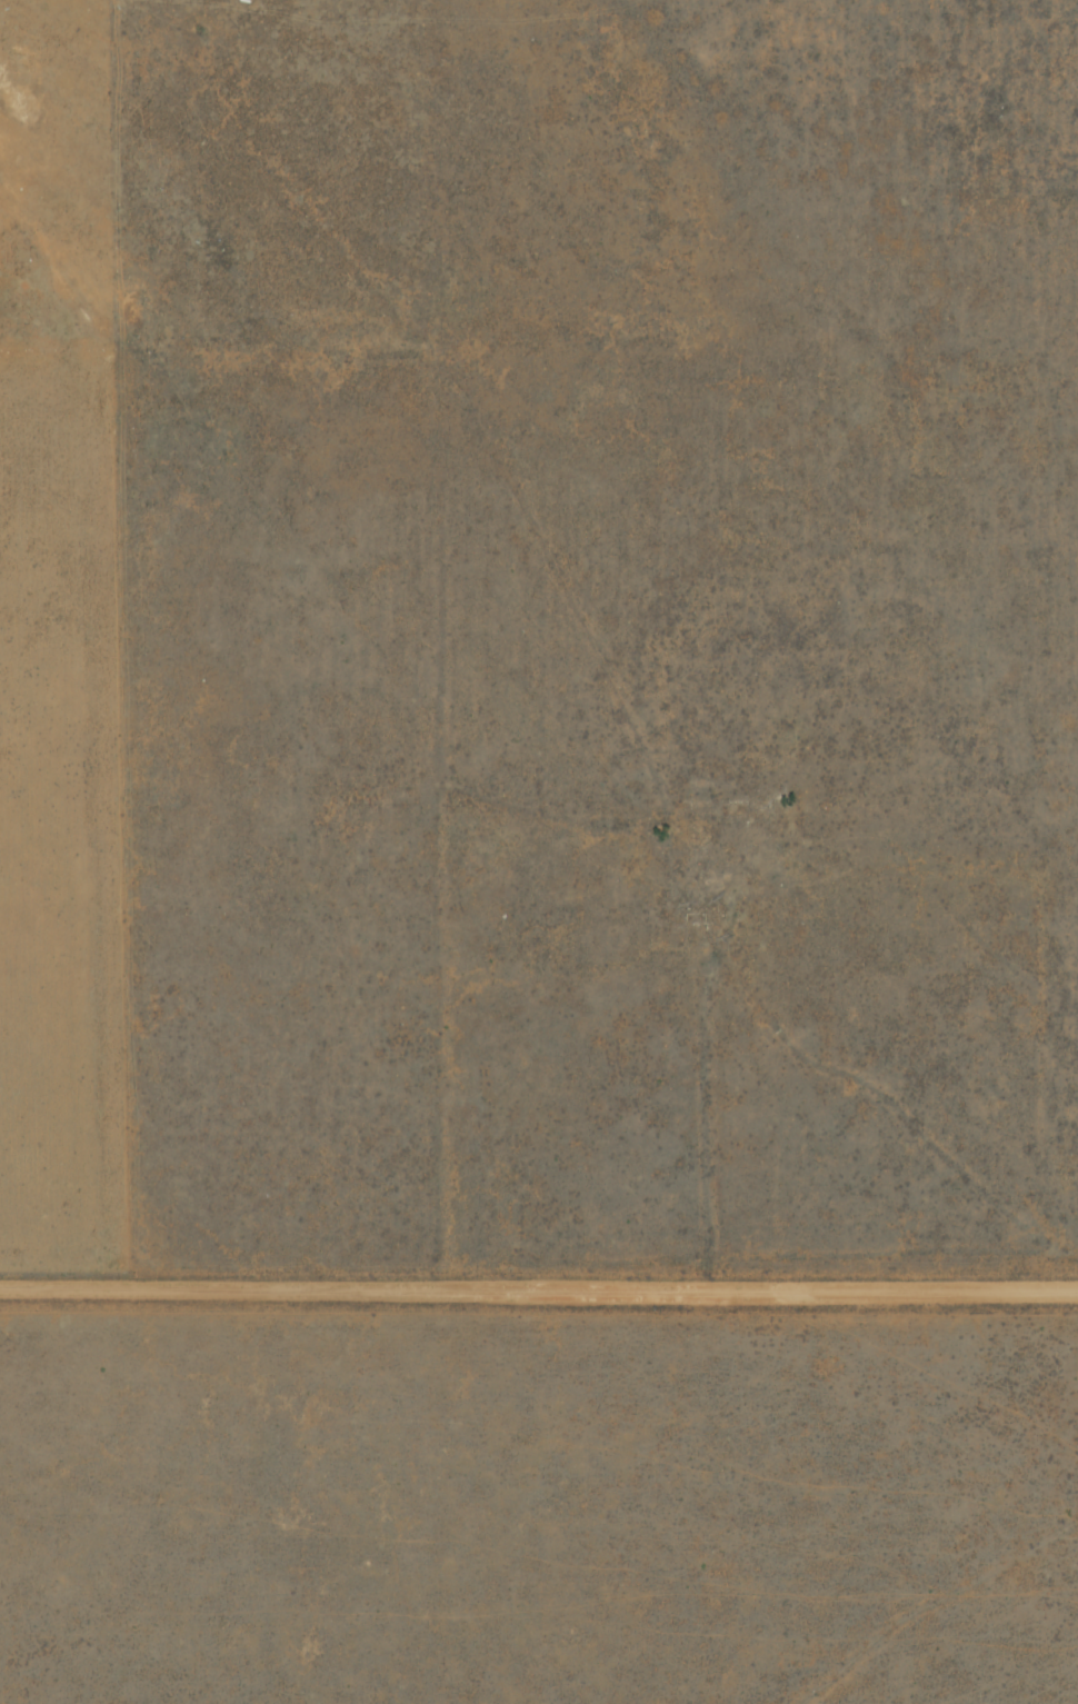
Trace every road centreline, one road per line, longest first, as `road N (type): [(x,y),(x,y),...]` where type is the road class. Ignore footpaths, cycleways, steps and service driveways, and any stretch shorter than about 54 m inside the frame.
road 1 (residential): [(0,1296),(1077,1292)]

